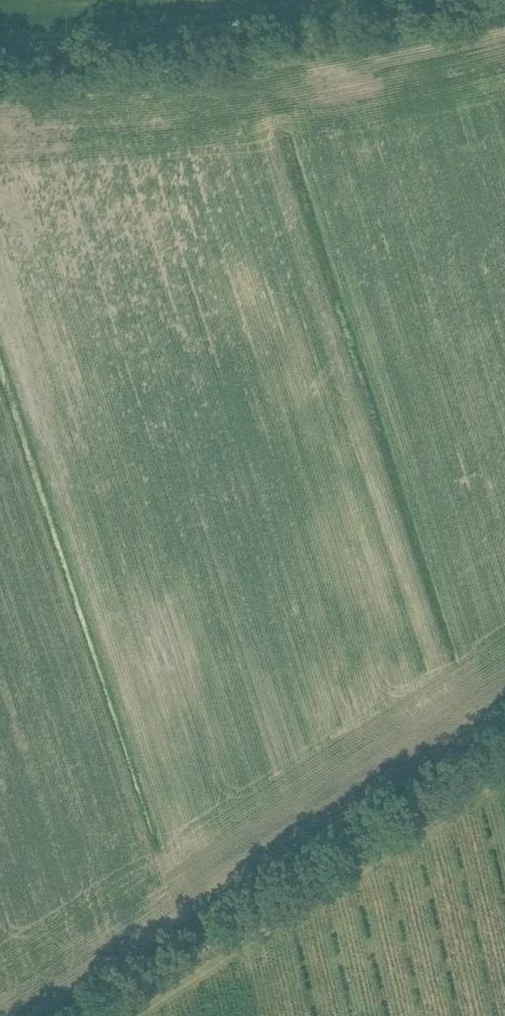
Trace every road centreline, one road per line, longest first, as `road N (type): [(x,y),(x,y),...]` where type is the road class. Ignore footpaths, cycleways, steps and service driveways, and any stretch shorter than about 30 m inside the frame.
road 1 (track): [(54,1015),(504,734)]

